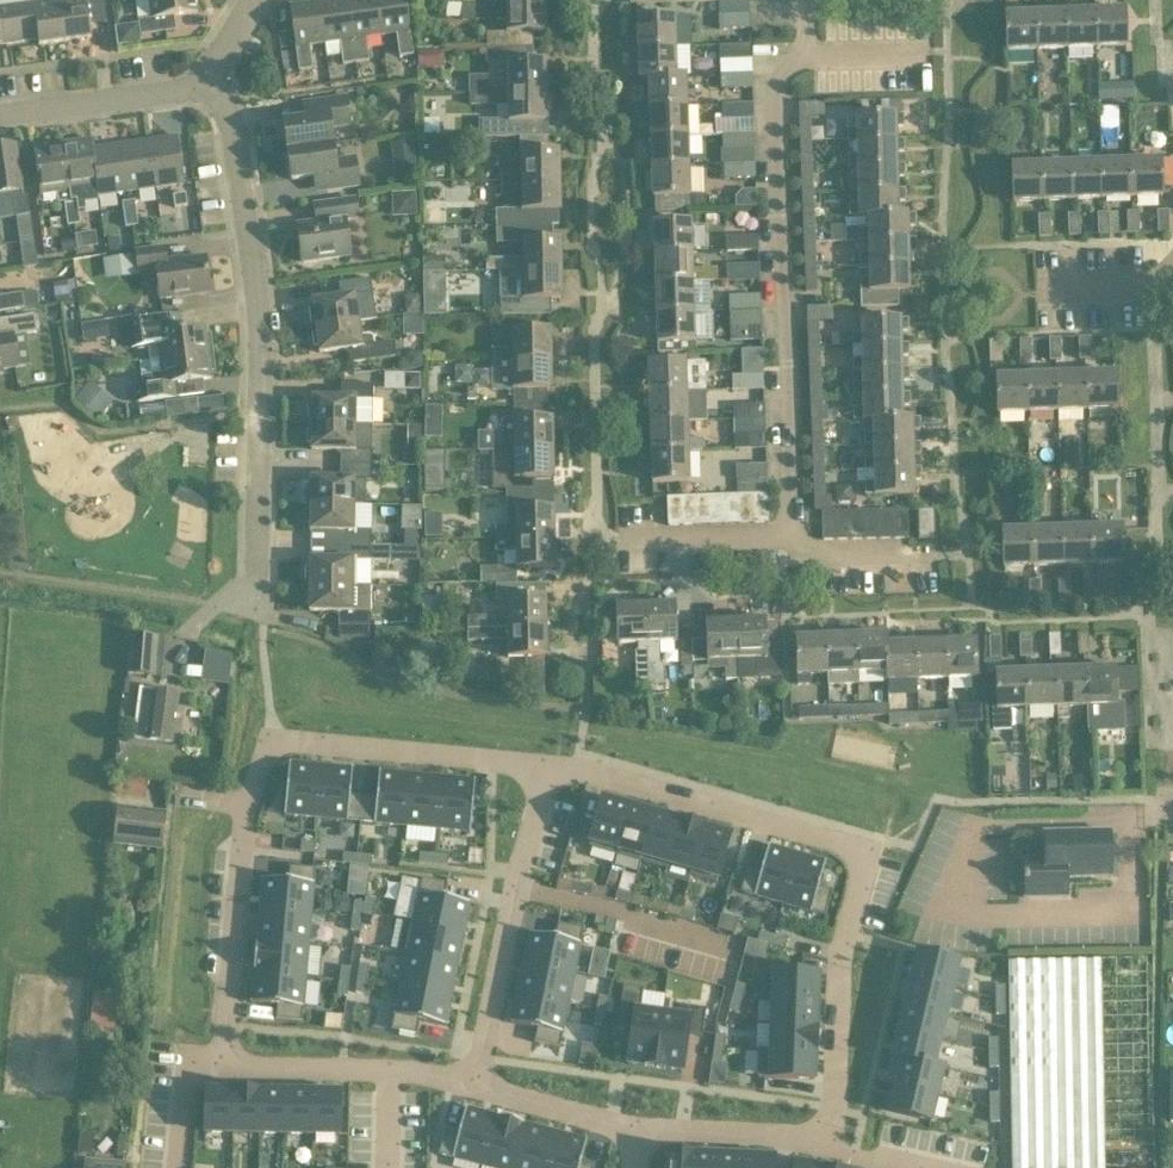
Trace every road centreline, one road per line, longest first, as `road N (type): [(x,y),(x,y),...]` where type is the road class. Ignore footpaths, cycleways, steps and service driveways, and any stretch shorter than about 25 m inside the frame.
road 1 (residential): [(548,764),(864,849),(837,948),(827,1145)]
road 2 (residential): [(222,1063),(245,818),(275,740),(548,764)]
road 3 (residential): [(253,601),(259,317),(229,114),(202,78)]
road 4 (residential): [(790,537),(772,98),(805,54)]
road 5 (residential): [(472,1079),(548,764)]
road 6 (residential): [(472,1079),(222,1063)]
road 7 (residential): [(0,114),(169,94),(202,78)]
road 8 (residential): [(827,1145),(785,1136),(638,1133)]
road 9 (residential): [(638,1133),(472,1079)]
road 10 (residential): [(790,537),(617,541)]
road 11 (residential): [(931,556),(791,558),(790,537)]
road 12 (residential): [(222,1063),(187,1060),(178,1167)]
road 13 (residential): [(1048,292),(1151,289),(1172,264)]

